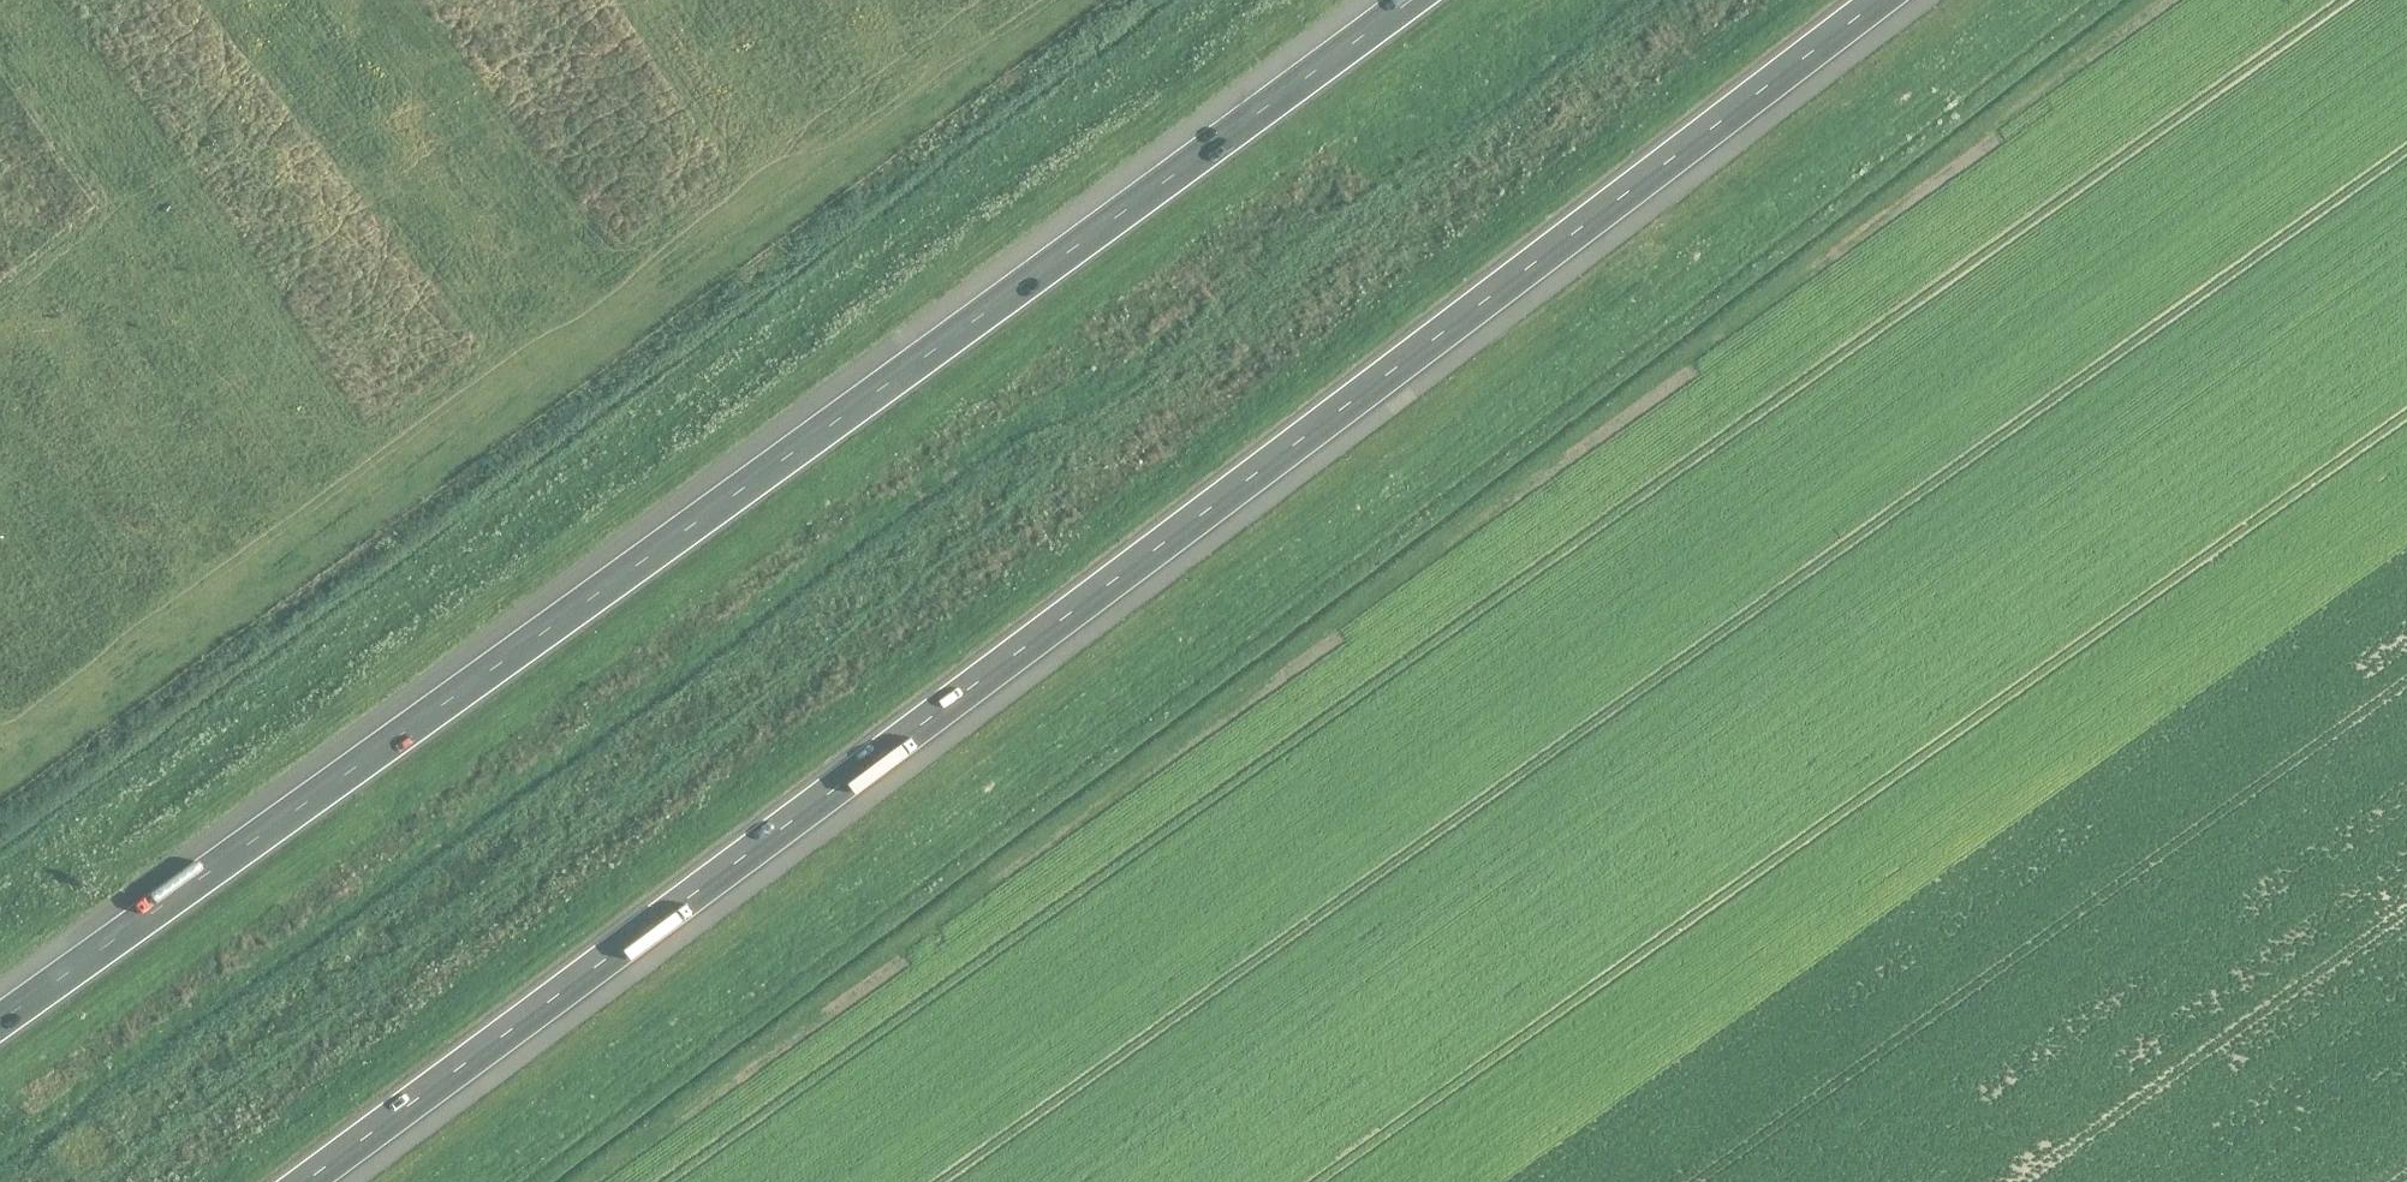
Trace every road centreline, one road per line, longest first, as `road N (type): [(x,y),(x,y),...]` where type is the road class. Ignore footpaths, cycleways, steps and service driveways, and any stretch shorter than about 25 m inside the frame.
road 1 (motorway): [(305,1181),(949,709),(1883,0)]
road 2 (motorway): [(1402,0),(0,1013)]

